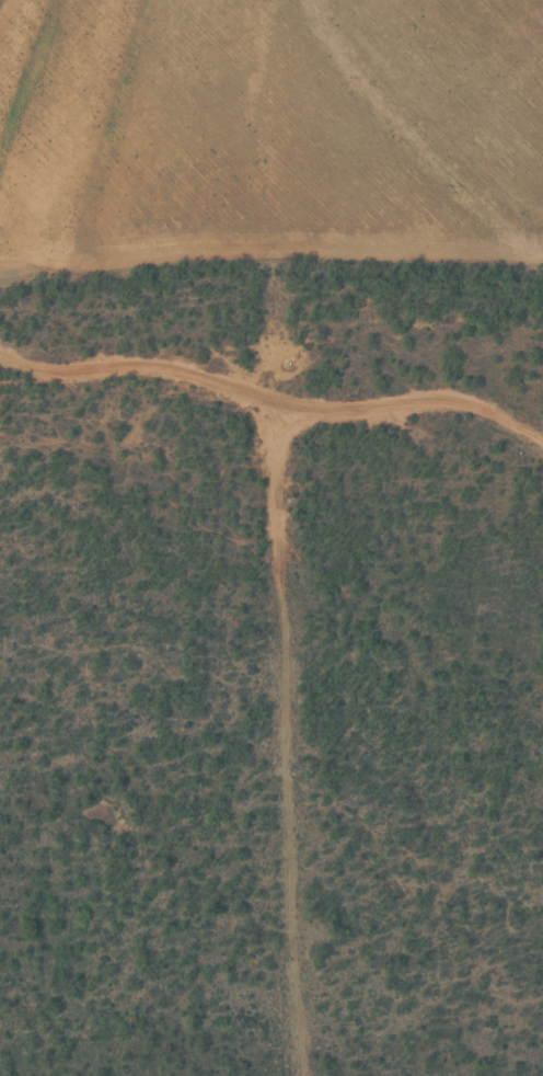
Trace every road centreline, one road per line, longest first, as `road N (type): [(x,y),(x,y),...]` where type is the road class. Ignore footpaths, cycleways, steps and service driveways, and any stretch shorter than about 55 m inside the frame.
road 1 (residential): [(542,451),(330,415),(230,376),(47,382),(0,367)]

